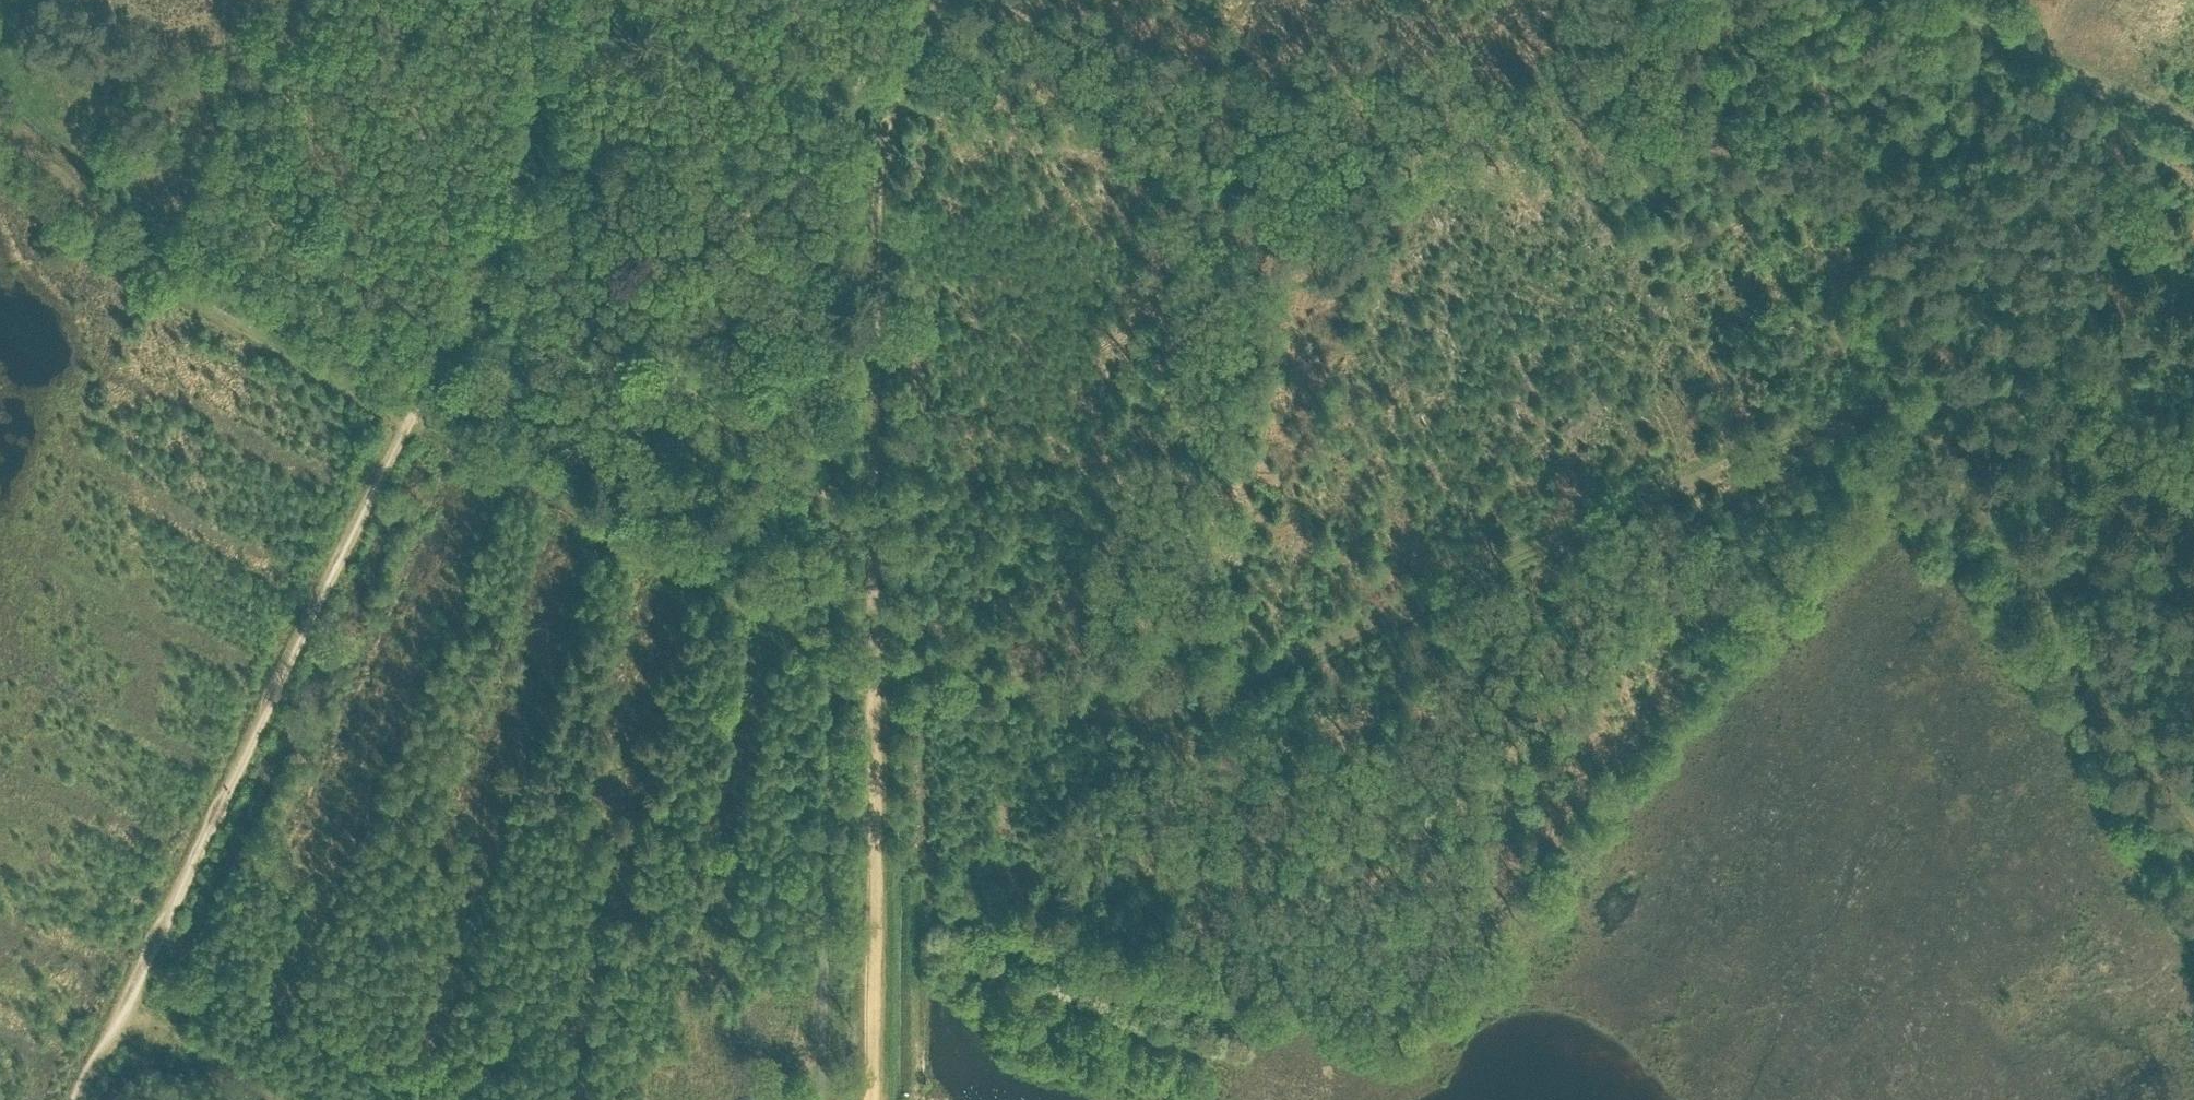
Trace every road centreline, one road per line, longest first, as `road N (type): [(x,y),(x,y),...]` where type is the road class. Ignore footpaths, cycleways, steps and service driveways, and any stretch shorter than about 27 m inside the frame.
road 1 (track): [(871,651),(1170,704),(1828,420),(1877,408),(1913,426),(2193,793)]
road 2 (track): [(542,0),(539,72),(524,138),(484,249),(76,1099)]
road 3 (track): [(927,0),(896,101),(880,217),(871,651)]
road 4 (track): [(871,651),(868,1099)]
road 5 (track): [(2193,121),(1919,0)]
road 6 (track): [(291,1099),(124,1000)]

